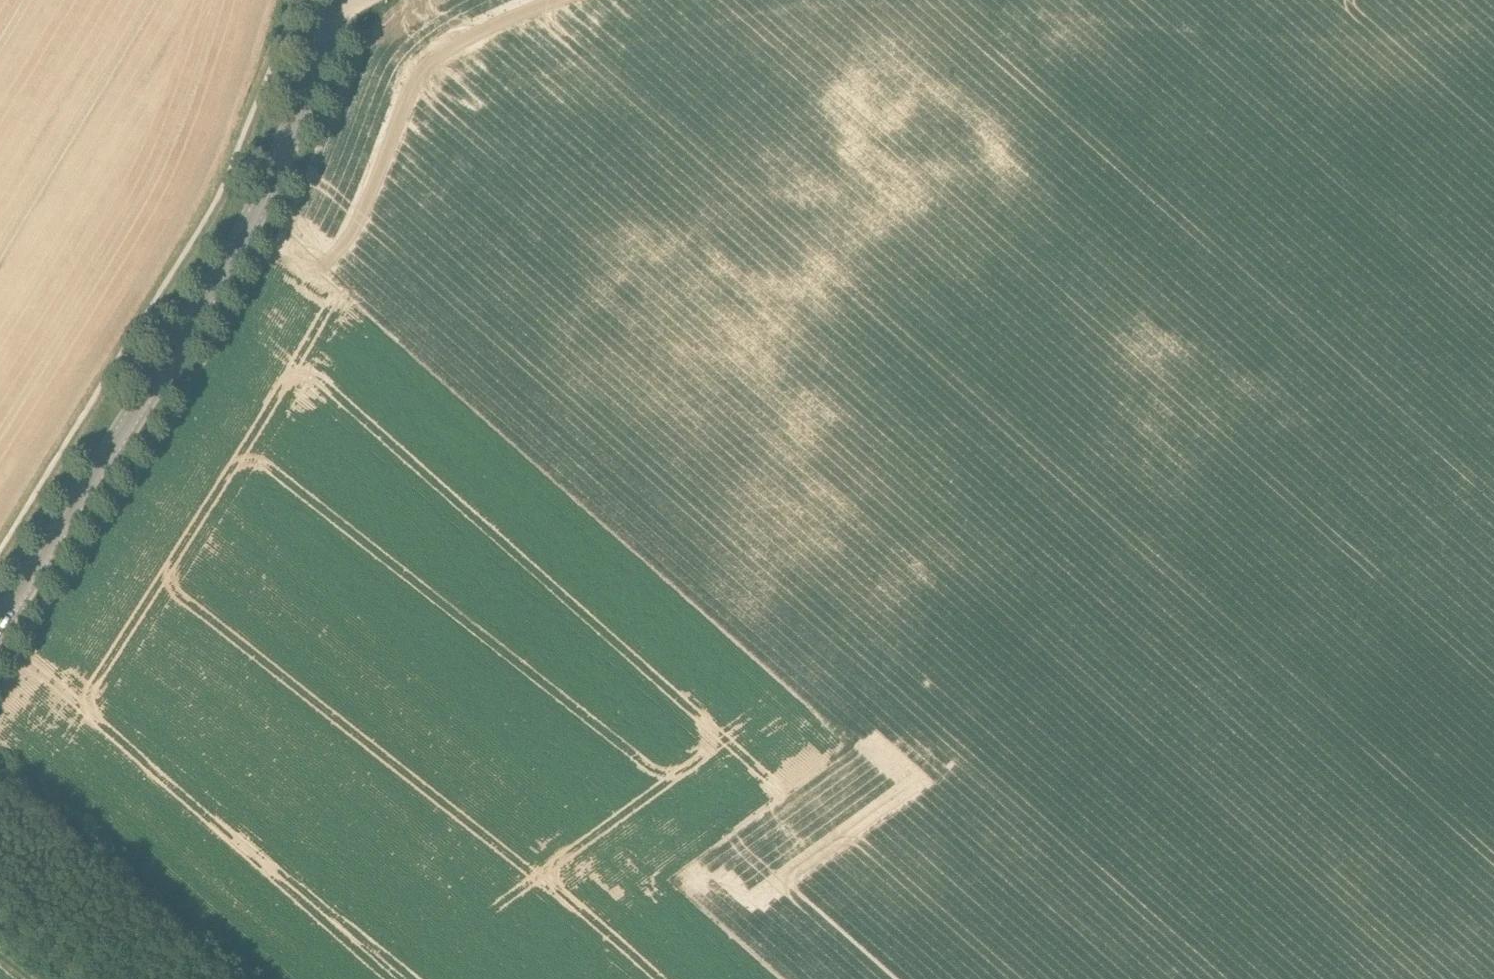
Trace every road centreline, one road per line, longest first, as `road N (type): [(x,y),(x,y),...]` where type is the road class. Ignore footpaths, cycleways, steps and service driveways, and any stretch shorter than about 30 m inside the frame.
road 1 (tertiary): [(0,625),(236,253),(287,143),(334,1)]

